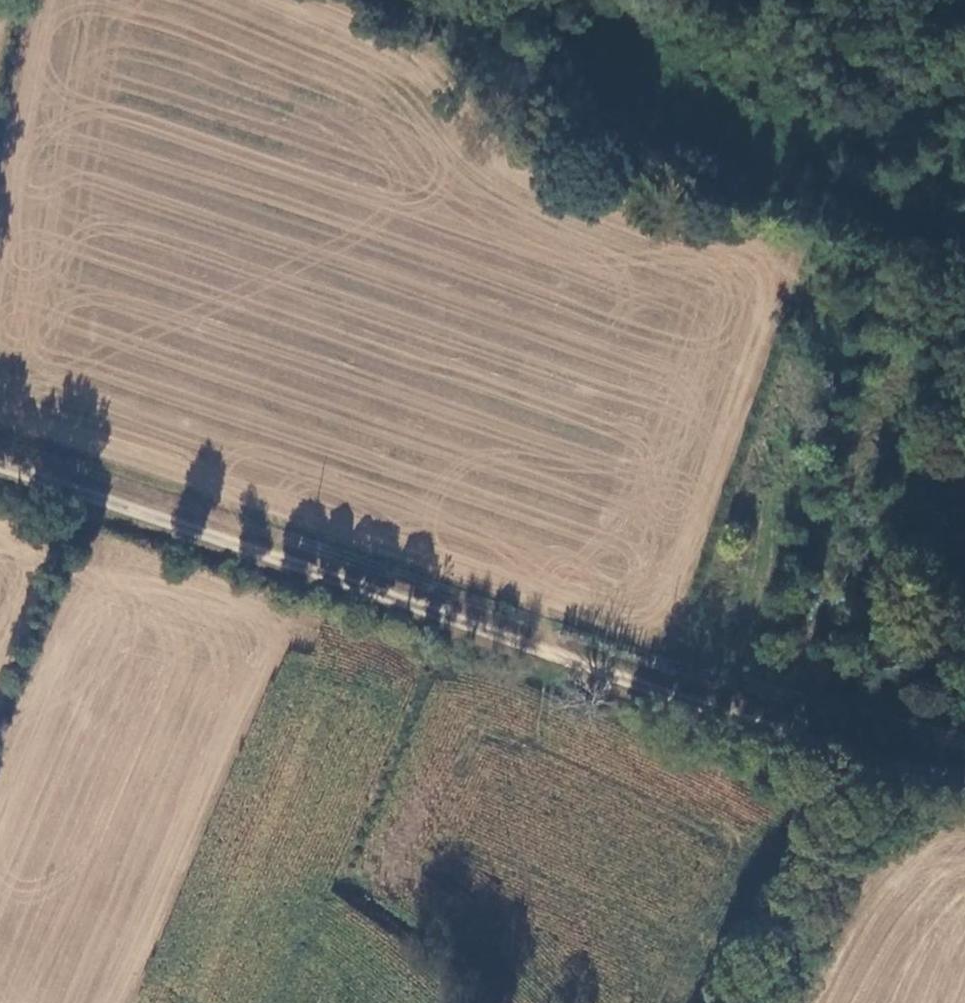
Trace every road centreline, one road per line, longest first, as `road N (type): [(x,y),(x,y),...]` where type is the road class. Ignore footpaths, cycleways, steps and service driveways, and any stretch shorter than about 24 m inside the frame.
road 1 (unclassified): [(964,775),(892,769),(0,464)]

